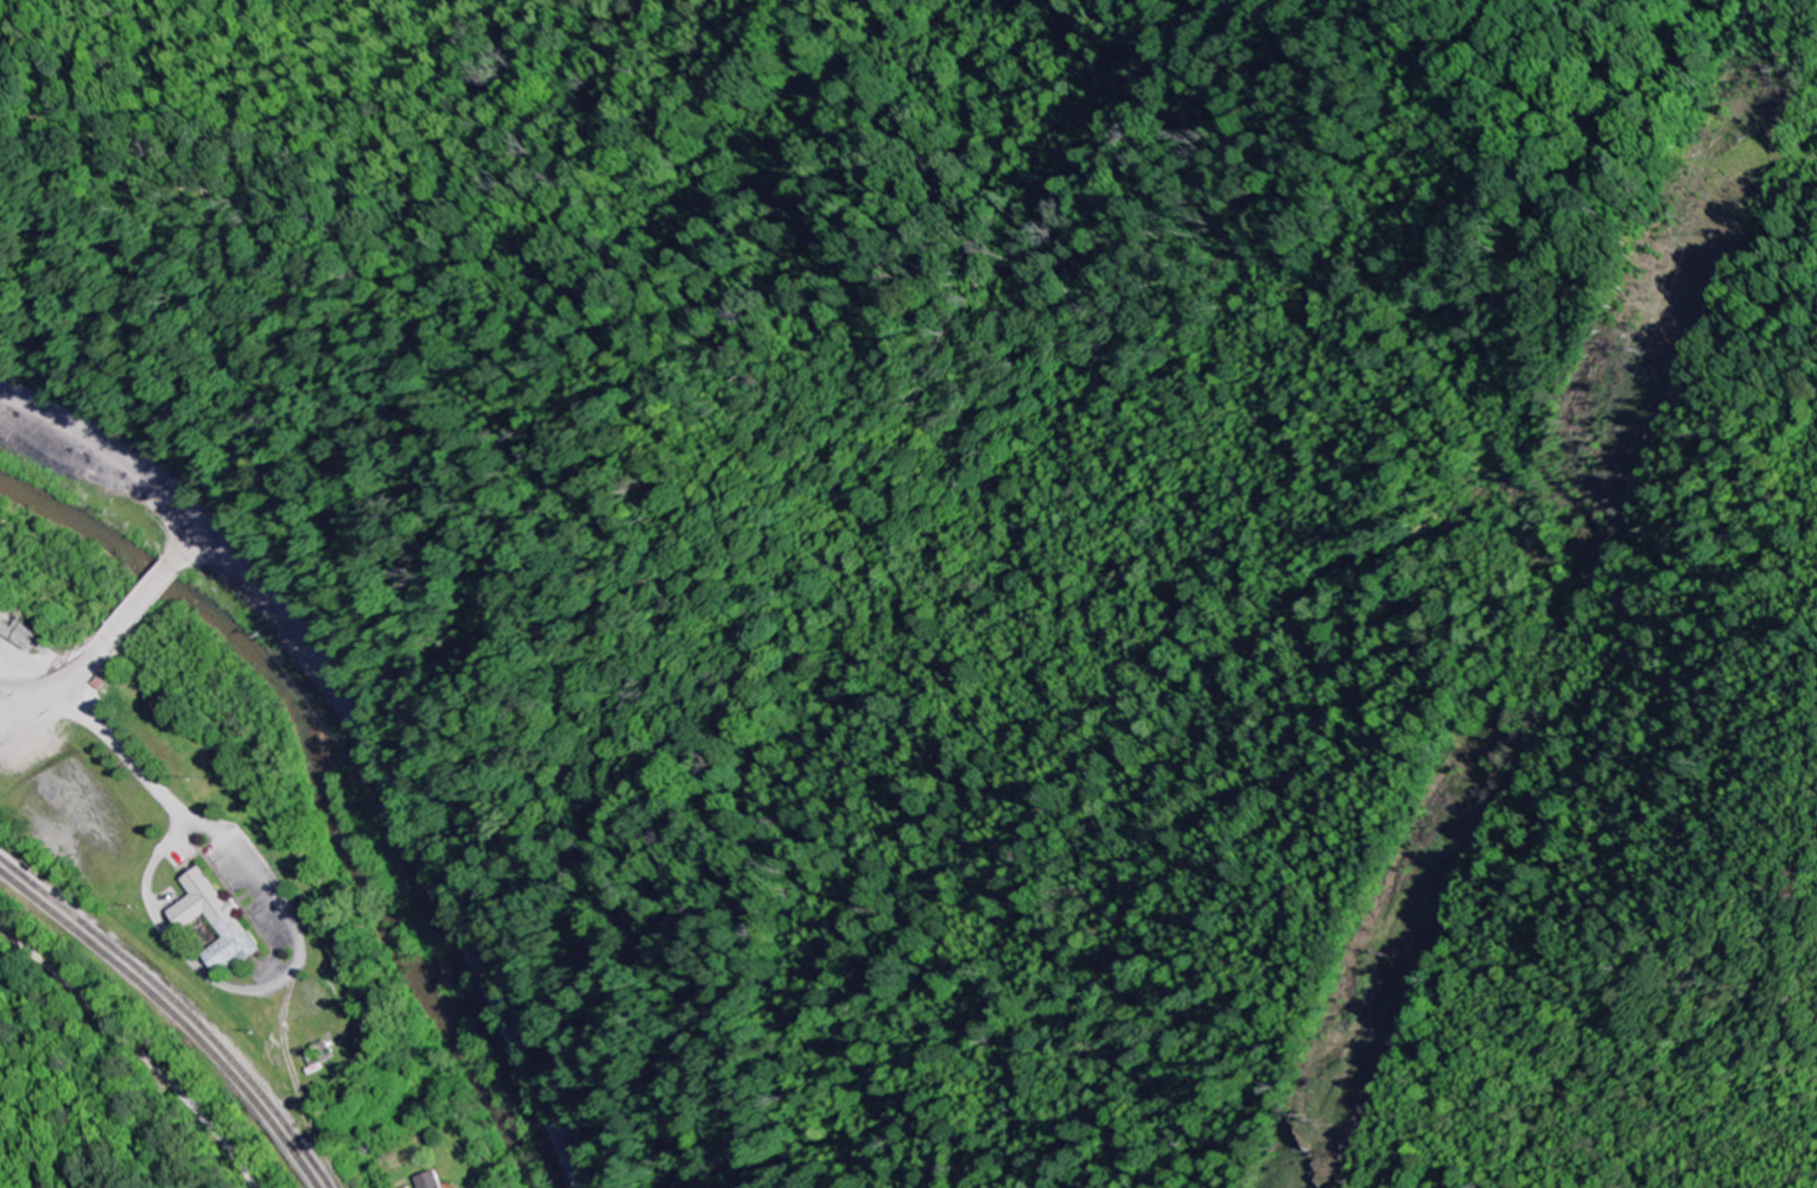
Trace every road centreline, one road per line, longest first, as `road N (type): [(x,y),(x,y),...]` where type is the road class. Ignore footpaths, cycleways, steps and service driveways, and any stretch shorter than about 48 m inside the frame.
road 1 (secondary): [(585,1187),(438,866),(312,642),(266,582),(173,498),(66,423),(0,387)]

